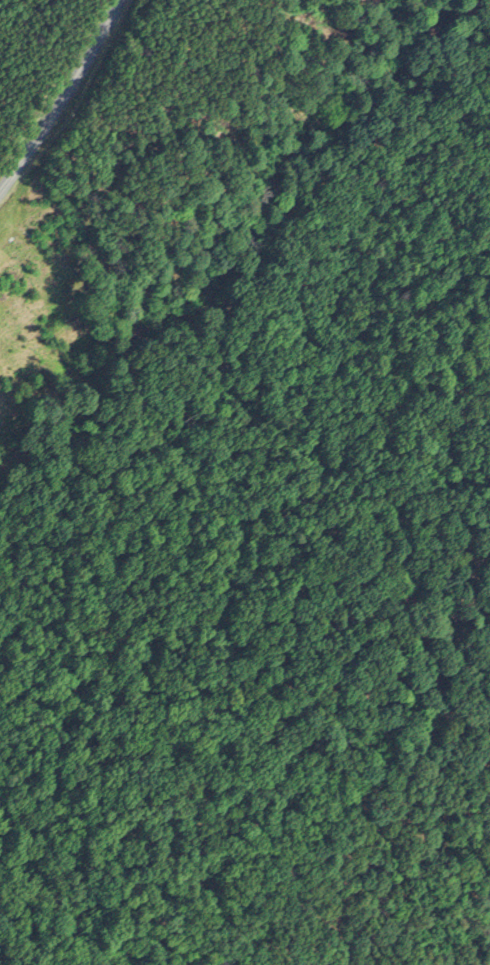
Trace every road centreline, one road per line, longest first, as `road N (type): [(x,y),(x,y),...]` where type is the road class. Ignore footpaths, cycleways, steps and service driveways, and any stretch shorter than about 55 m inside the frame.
road 1 (residential): [(111,0),(0,179)]

